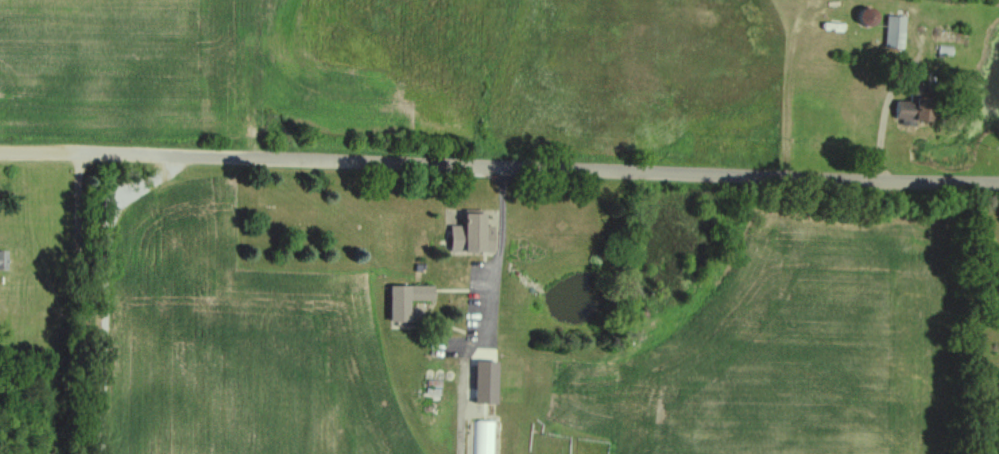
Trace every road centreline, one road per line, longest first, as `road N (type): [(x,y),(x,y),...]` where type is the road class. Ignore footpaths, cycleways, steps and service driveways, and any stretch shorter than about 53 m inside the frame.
road 1 (residential): [(998,181),(0,152)]
road 2 (track): [(213,157),(211,453)]

